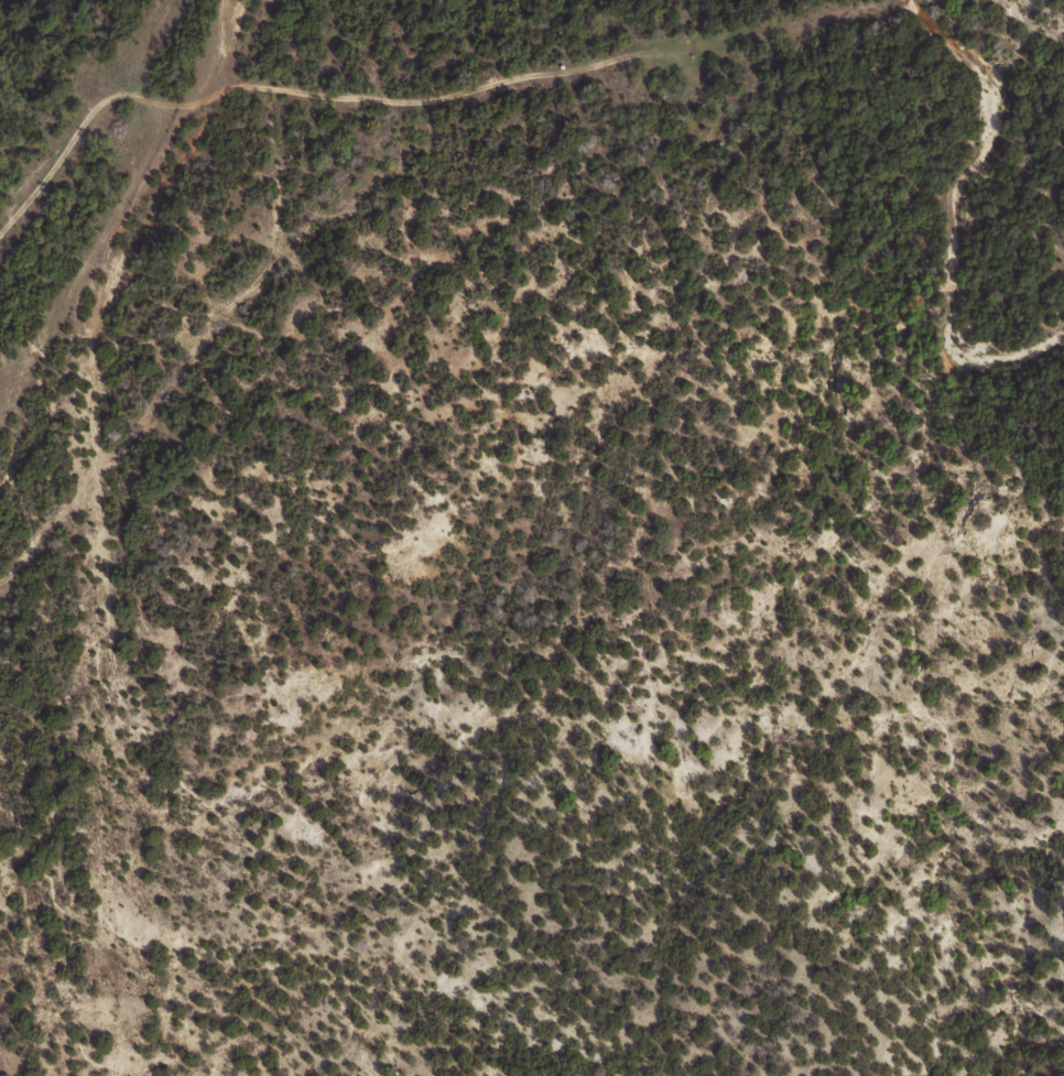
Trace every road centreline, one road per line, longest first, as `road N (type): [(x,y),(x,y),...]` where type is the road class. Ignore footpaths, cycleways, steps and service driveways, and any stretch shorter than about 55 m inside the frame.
road 1 (residential): [(233,0),(219,189),(181,295),(0,610)]
road 2 (residential): [(227,89),(458,107),(591,66),(617,89),(702,127)]

